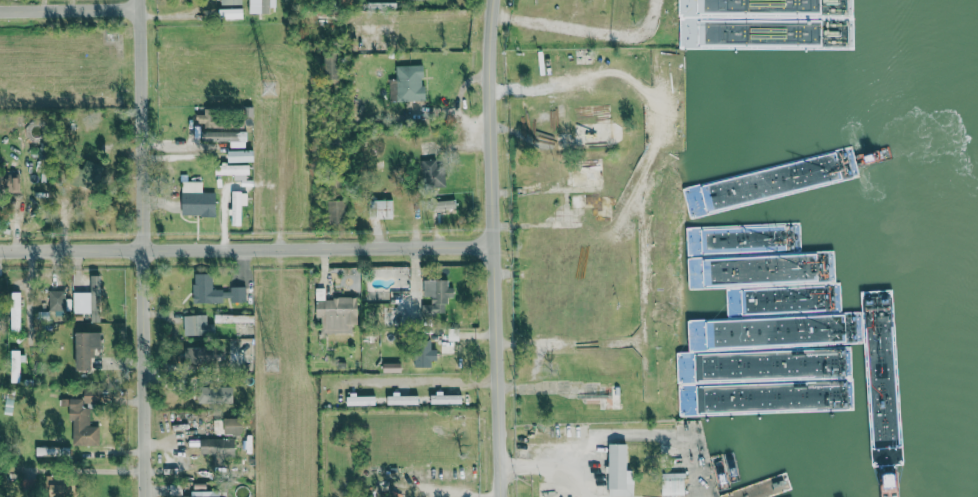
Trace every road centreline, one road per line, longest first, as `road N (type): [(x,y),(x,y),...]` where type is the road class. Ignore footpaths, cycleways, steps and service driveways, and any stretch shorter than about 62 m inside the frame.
road 1 (residential): [(509,496),(491,244),(492,0)]
road 2 (residential): [(148,496),(142,0)]
road 3 (residential): [(0,250),(491,244)]
road 4 (residential): [(0,7),(142,5)]

